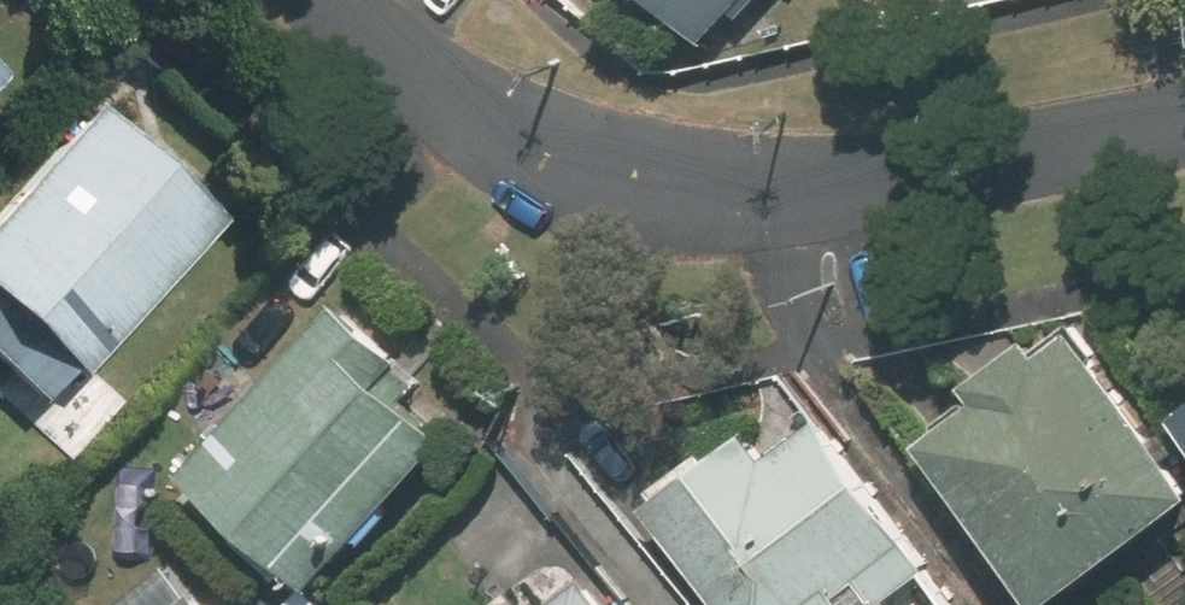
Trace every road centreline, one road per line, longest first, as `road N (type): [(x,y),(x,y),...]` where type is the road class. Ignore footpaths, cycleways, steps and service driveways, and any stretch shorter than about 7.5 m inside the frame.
road 1 (residential): [(1184,119),(861,185),(644,194),(545,165),(411,89),(316,0)]

